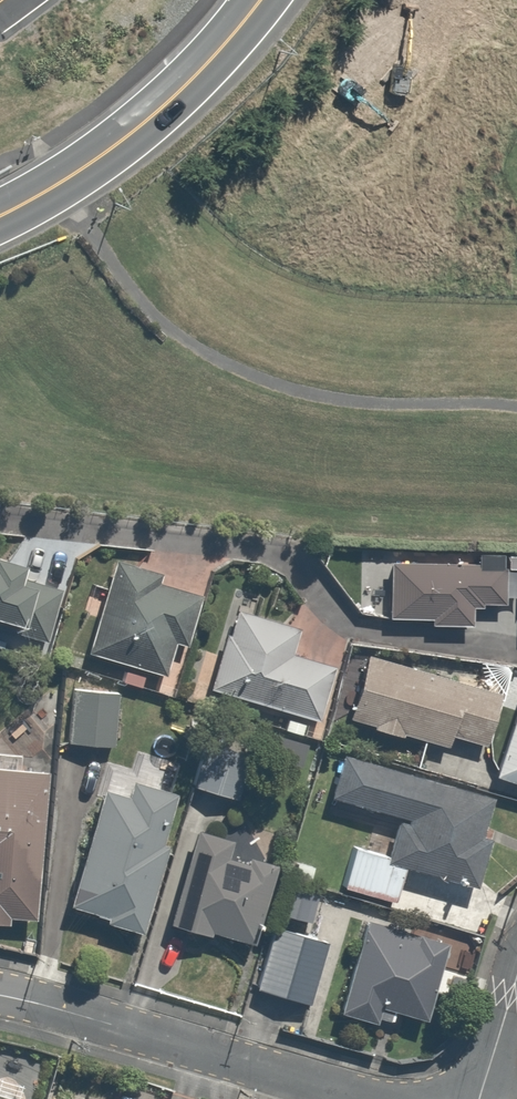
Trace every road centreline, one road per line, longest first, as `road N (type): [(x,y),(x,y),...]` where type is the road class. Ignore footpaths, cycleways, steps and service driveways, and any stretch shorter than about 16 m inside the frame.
road 1 (residential): [(516,655),(352,631),(285,556),(267,550),(0,518)]
road 2 (residential): [(0,1004),(373,1098)]
road 3 (secondary): [(260,0),(129,134),(0,216)]
road 4 (residential): [(477,1098),(516,961)]

